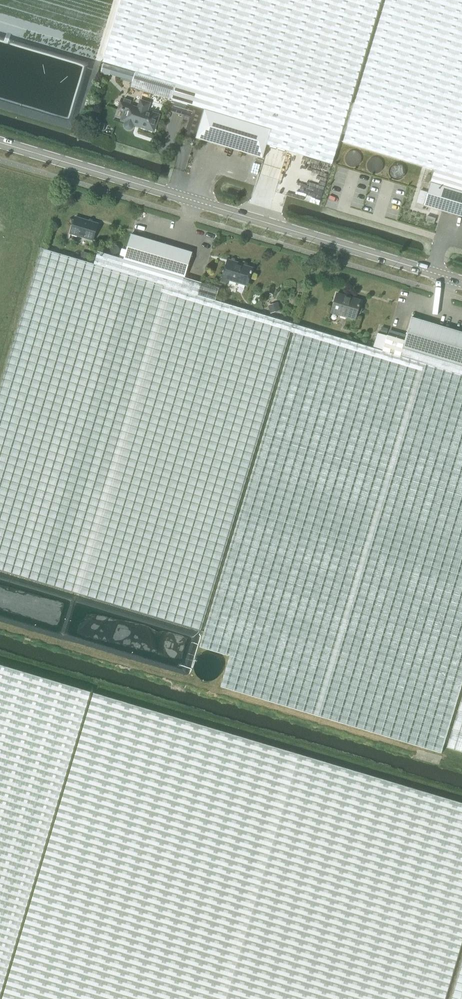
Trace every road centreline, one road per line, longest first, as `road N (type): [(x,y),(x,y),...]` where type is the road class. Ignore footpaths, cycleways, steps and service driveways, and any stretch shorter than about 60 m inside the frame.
road 1 (tertiary): [(461,280),(0,142)]

